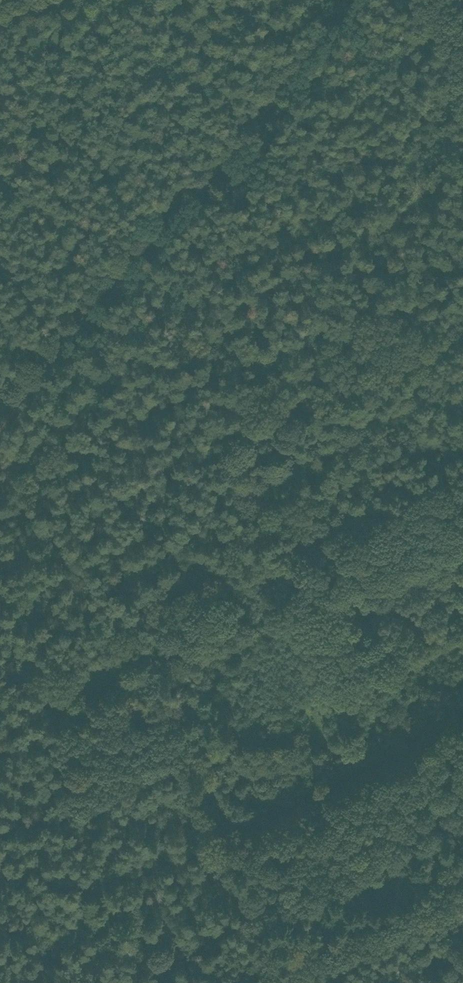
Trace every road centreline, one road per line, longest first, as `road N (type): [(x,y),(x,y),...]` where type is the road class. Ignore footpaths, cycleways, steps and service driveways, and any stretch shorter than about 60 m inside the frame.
road 1 (track): [(462,152),(234,273),(317,435),(307,513),(313,555),(138,635),(75,678),(0,699)]
road 2 (track): [(0,434),(55,358),(249,146),(353,0)]

